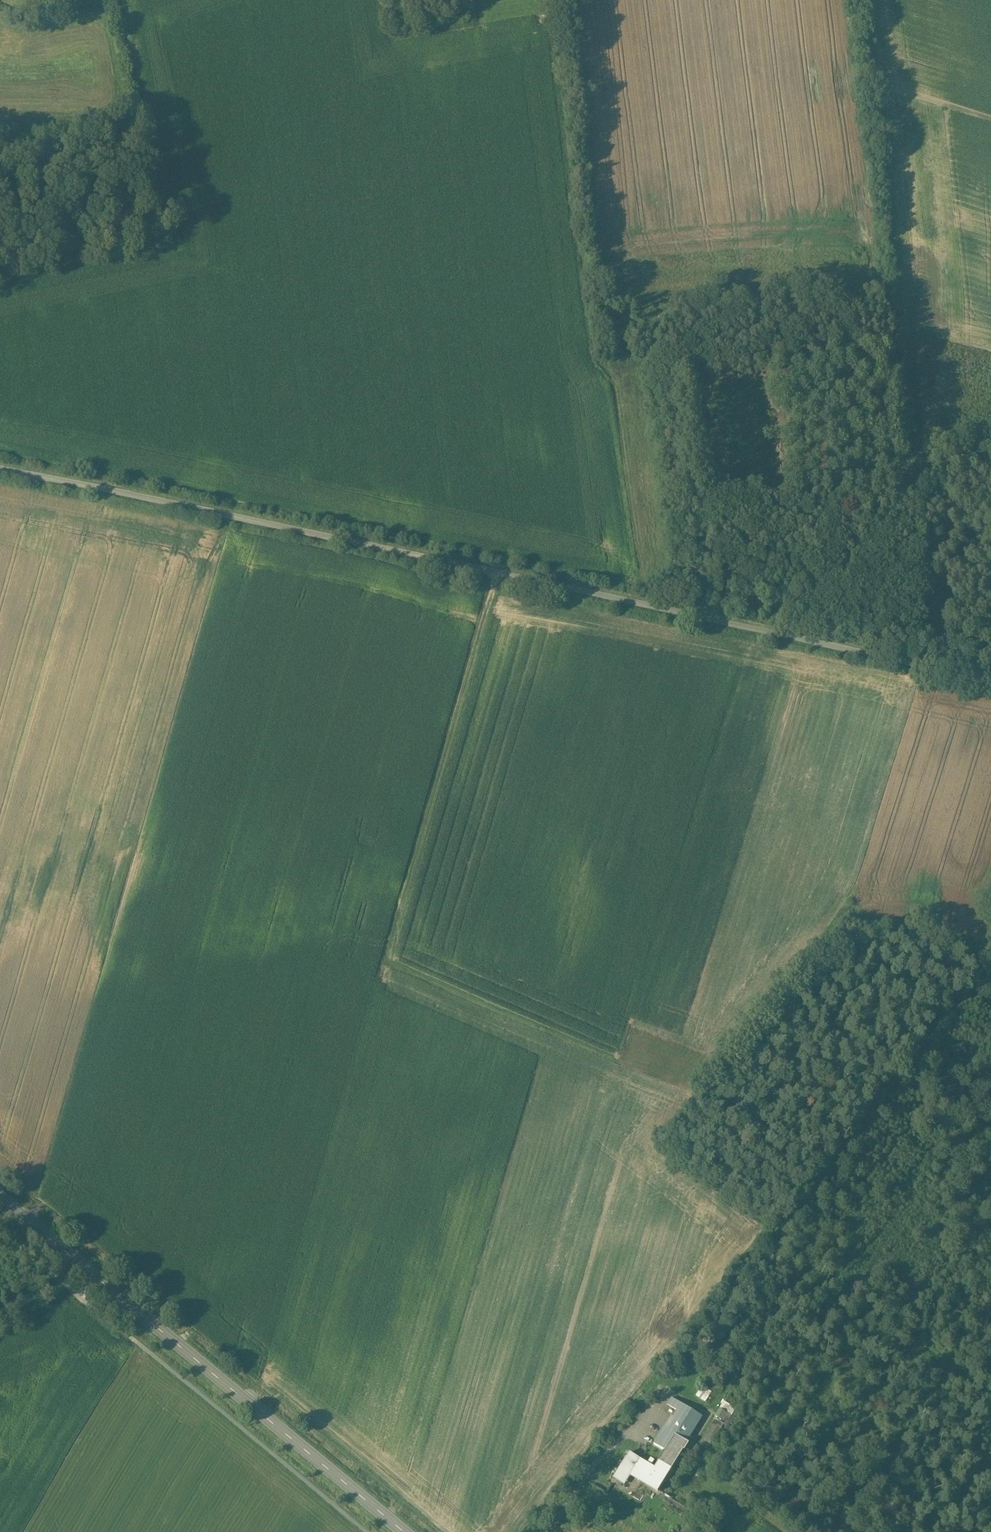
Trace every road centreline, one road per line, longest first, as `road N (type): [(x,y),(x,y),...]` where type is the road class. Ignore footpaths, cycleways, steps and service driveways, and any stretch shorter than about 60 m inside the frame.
road 1 (unclassified): [(990,679),(0,471)]
road 2 (secondary): [(403,1531),(0,1197)]

